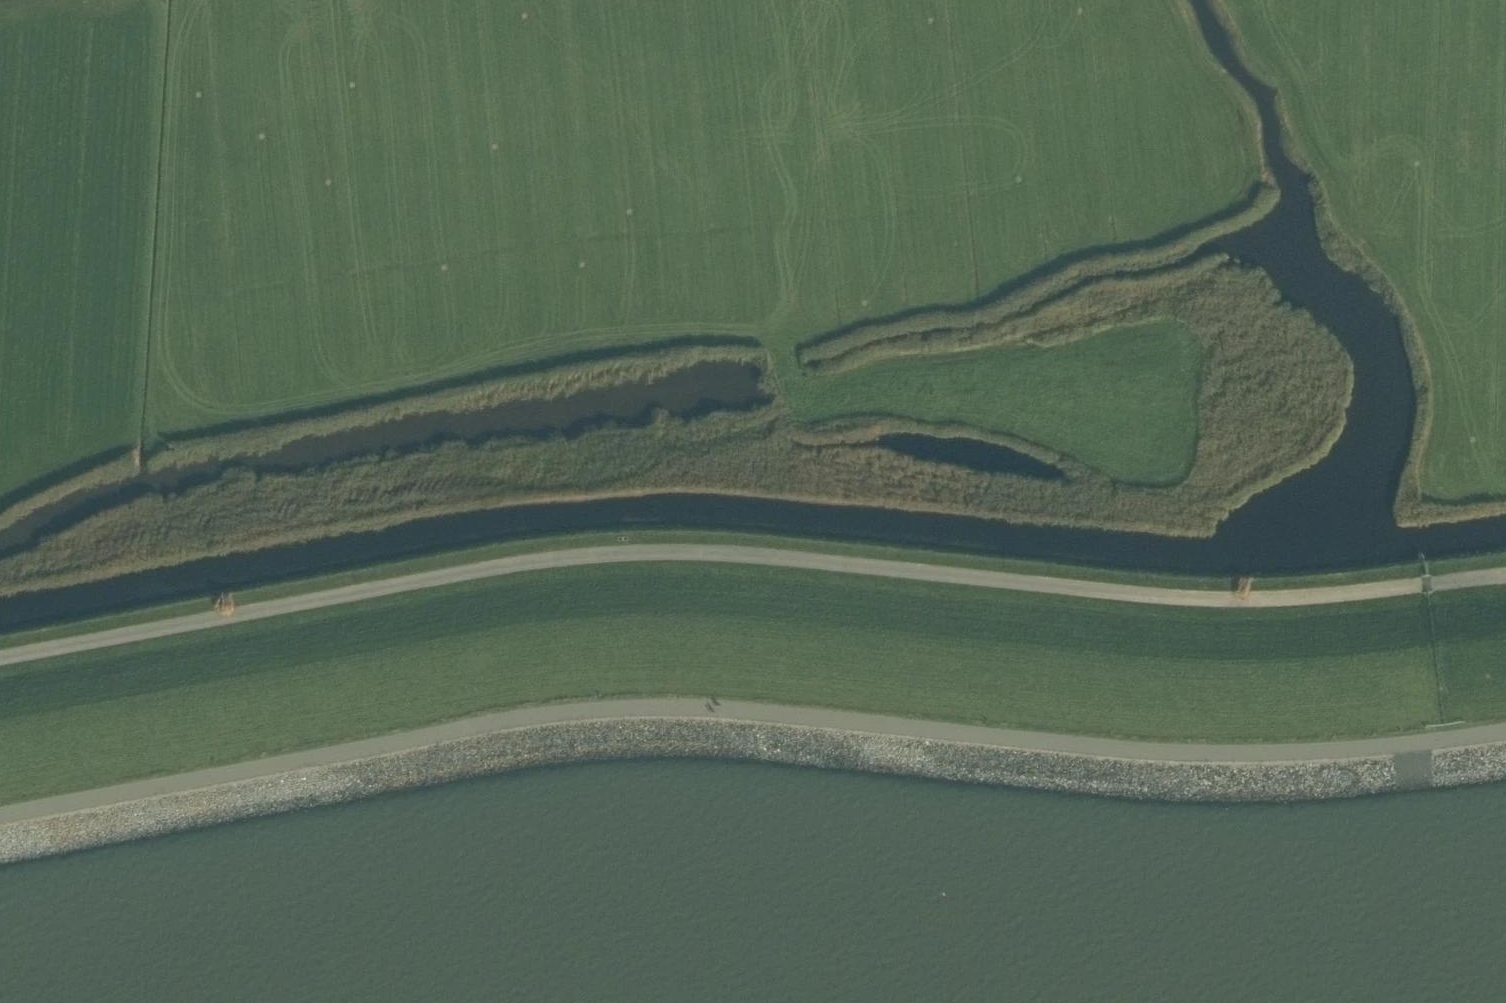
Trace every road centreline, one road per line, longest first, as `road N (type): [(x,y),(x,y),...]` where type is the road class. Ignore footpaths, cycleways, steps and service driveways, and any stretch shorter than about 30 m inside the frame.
road 1 (unclassified): [(0,815),(530,717),(634,708),(724,709),(1199,755),(1505,733)]
road 2 (unclassified): [(1505,585),(1248,609),(779,565),(601,564),(0,667)]

